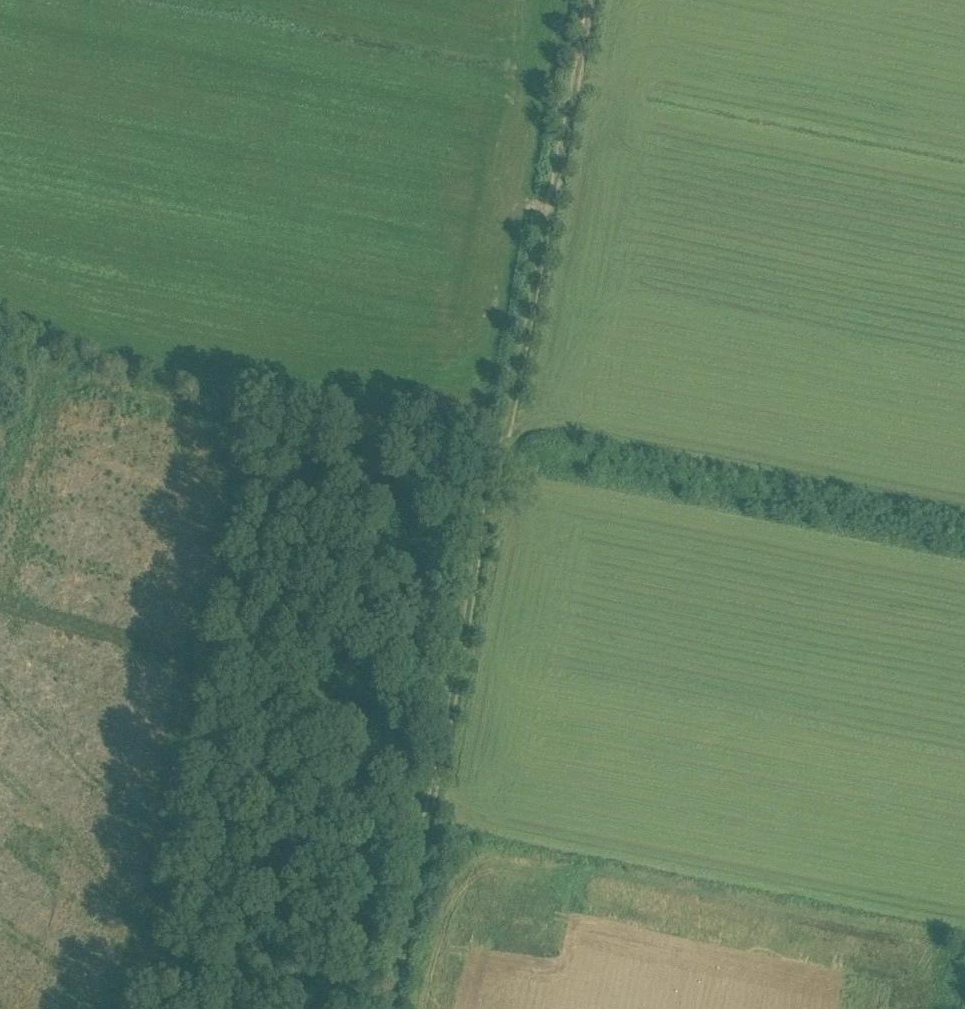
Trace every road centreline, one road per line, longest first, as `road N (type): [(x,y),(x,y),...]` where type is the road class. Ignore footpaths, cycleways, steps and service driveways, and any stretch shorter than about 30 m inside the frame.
road 1 (track): [(590,0),(390,1008)]

